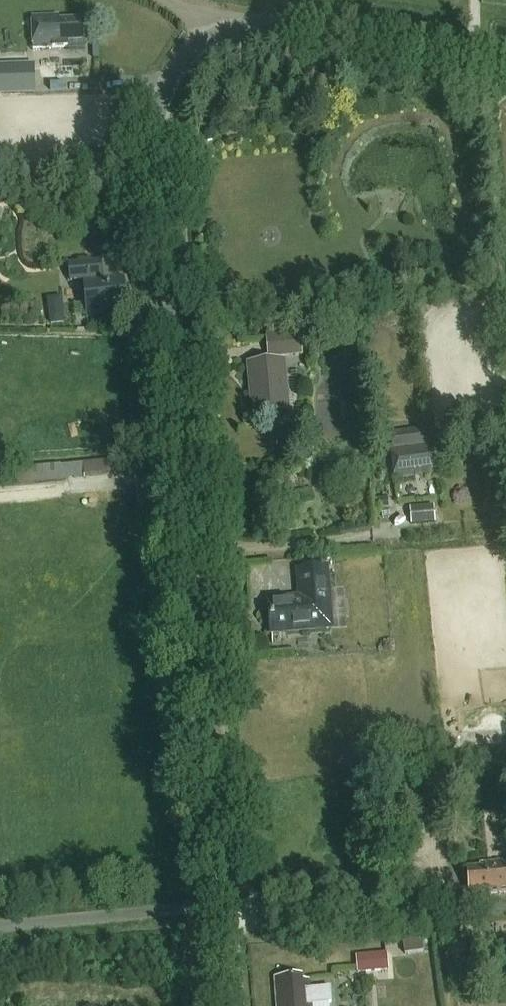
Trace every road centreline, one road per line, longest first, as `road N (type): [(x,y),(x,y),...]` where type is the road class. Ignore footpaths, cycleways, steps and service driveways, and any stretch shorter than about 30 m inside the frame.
road 1 (unclassified): [(236,1005),(156,133),(161,93),(185,53),(211,33)]
road 2 (unclassified): [(505,62),(255,22),(211,33)]

